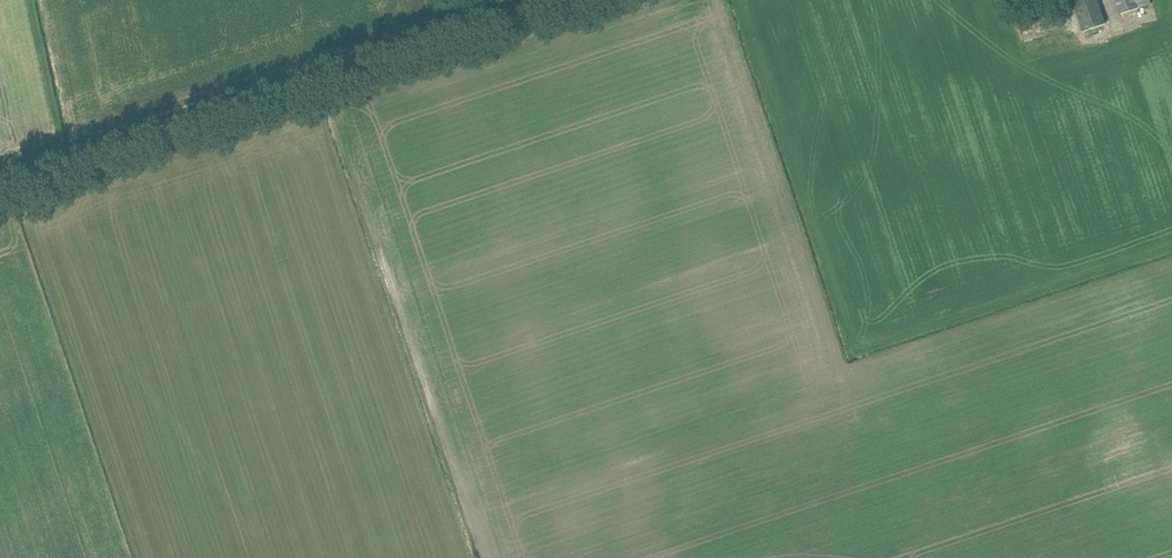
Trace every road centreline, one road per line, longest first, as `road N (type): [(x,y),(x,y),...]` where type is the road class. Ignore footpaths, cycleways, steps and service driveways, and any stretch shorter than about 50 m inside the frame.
road 1 (unclassified): [(0,188),(564,0)]

